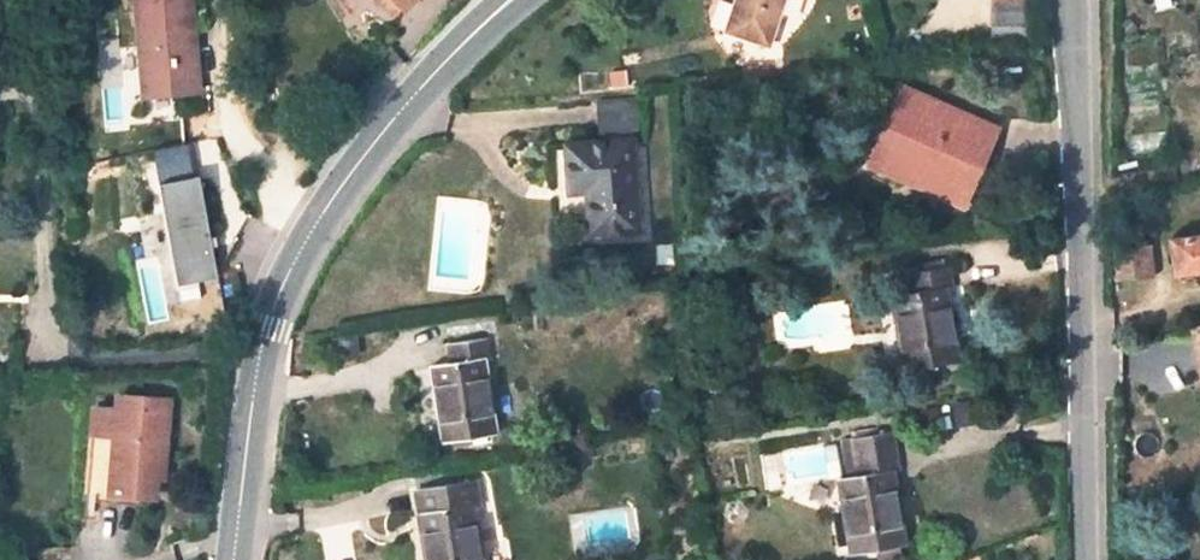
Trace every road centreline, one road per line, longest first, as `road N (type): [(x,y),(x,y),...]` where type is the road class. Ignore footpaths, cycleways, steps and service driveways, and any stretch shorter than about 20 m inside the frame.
road 1 (primary): [(241,559),(264,364),(295,273),(437,64),(510,0)]
road 2 (residential): [(1067,0),(1086,559)]

